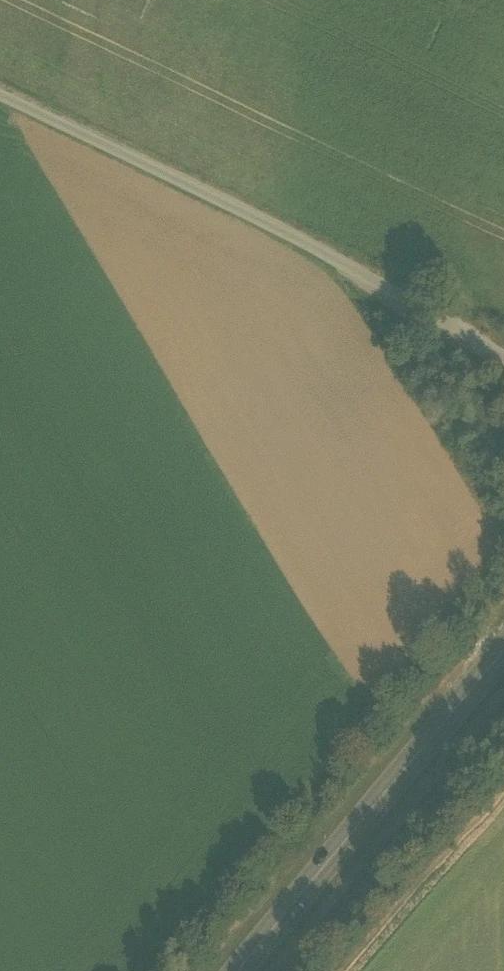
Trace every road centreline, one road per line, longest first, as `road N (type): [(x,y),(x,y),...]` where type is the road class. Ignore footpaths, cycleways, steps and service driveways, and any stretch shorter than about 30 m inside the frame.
road 1 (track): [(503,357),(323,253),(0,97)]
road 2 (primary): [(503,650),(248,970)]

